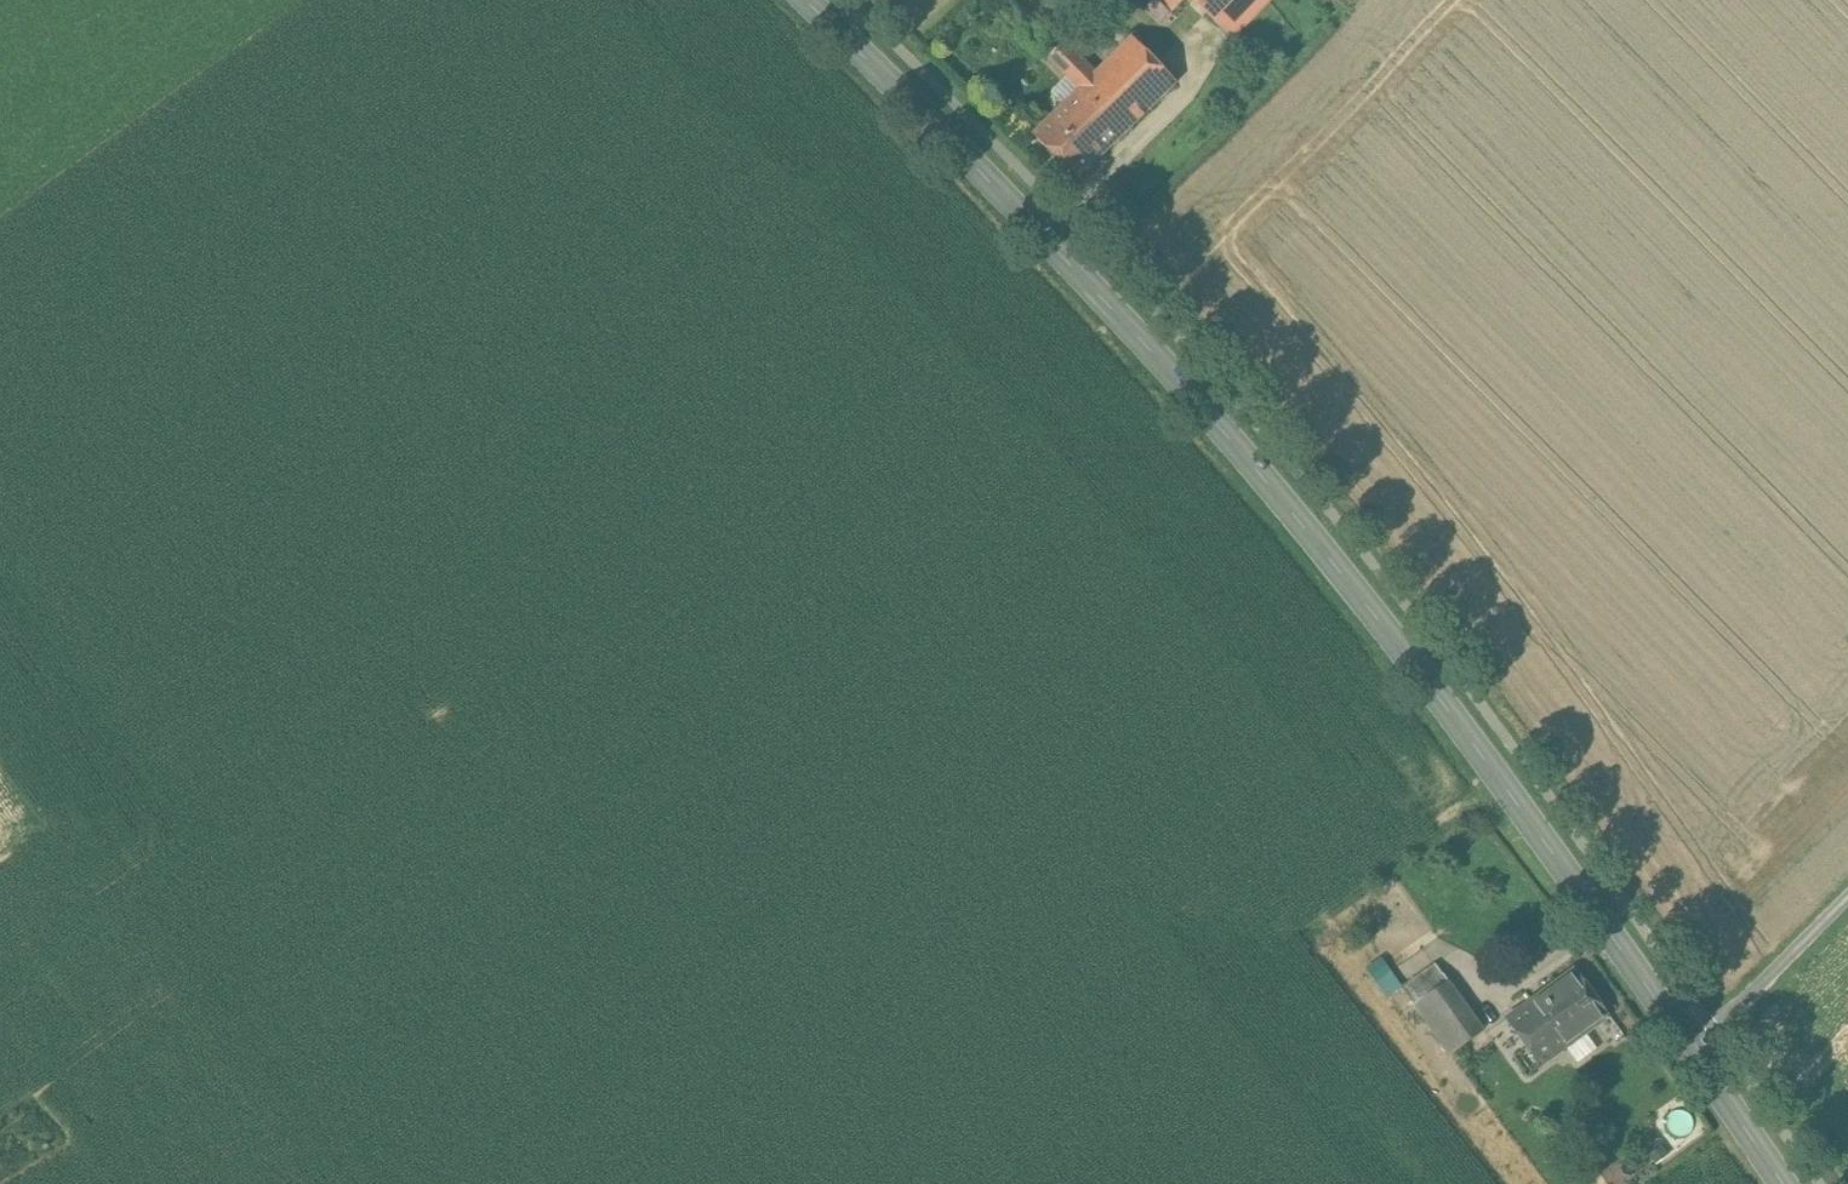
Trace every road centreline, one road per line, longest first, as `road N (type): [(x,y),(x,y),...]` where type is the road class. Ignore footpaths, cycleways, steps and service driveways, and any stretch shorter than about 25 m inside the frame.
road 1 (secondary): [(1801,1183),(1702,1031),(1219,409),(810,0)]
road 2 (track): [(1702,1031),(1847,890)]

